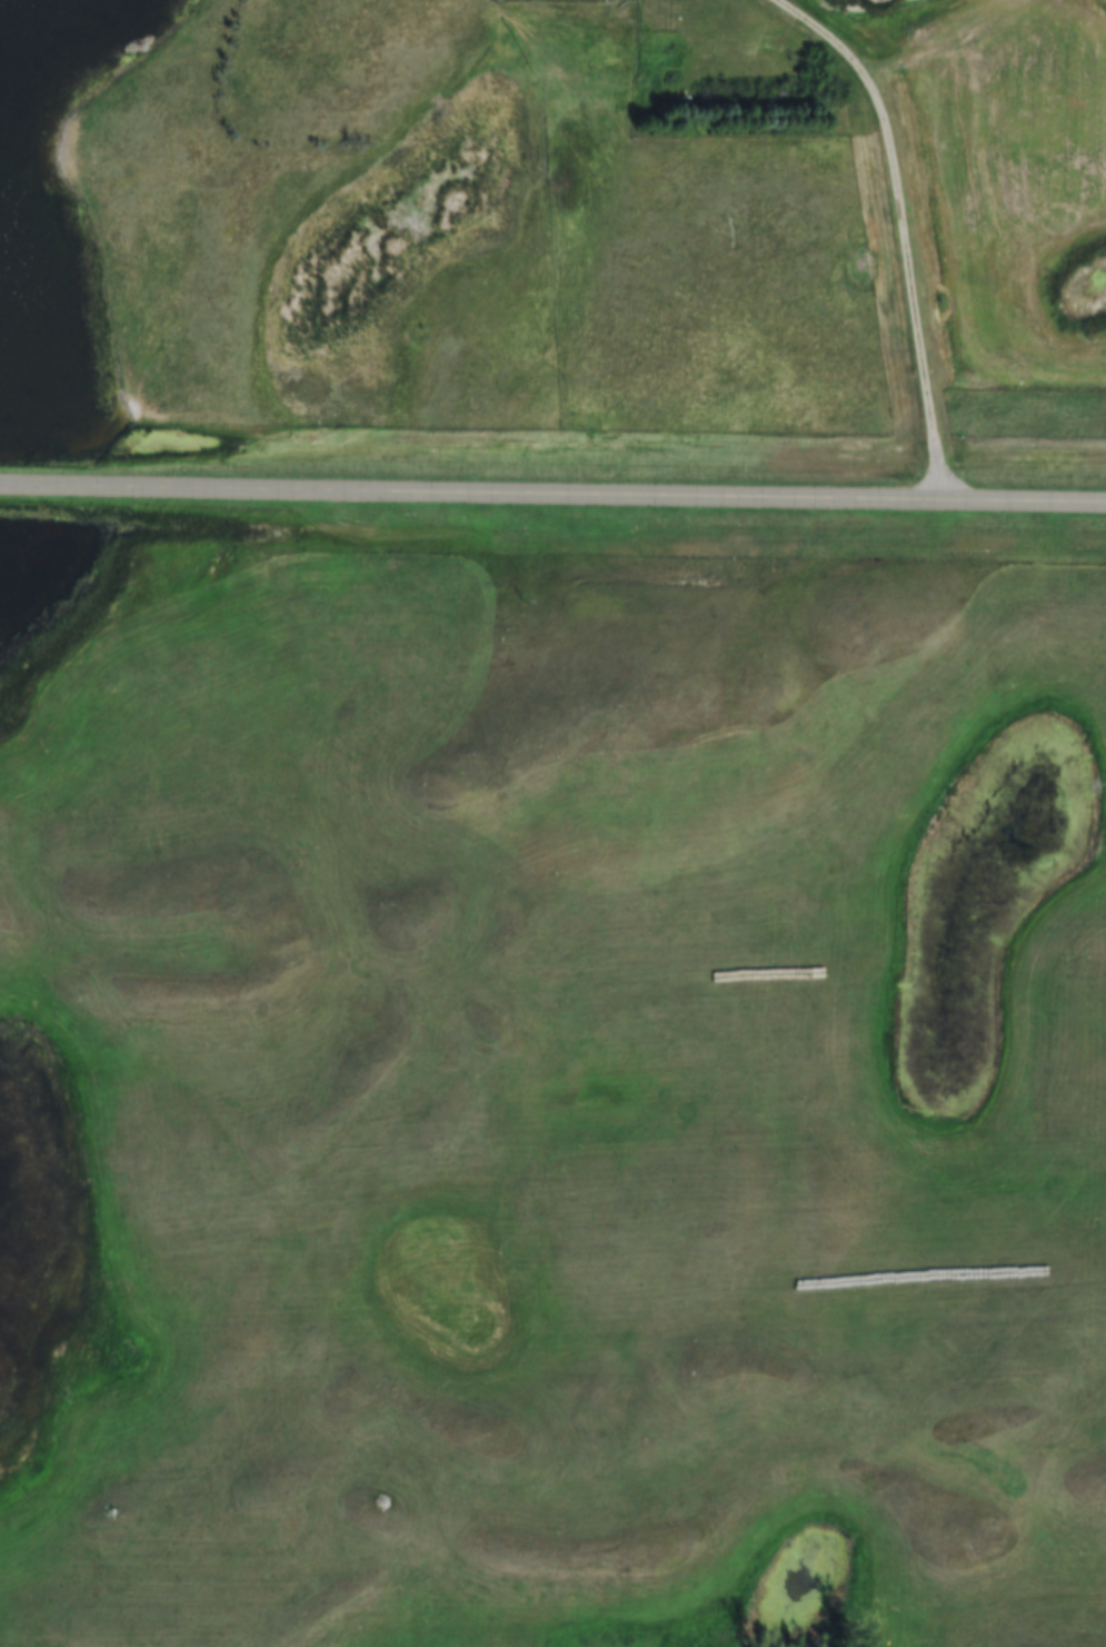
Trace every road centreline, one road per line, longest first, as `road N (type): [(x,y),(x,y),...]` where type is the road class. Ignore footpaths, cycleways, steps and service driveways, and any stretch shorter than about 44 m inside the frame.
road 1 (tertiary): [(1105,501),(0,483)]

